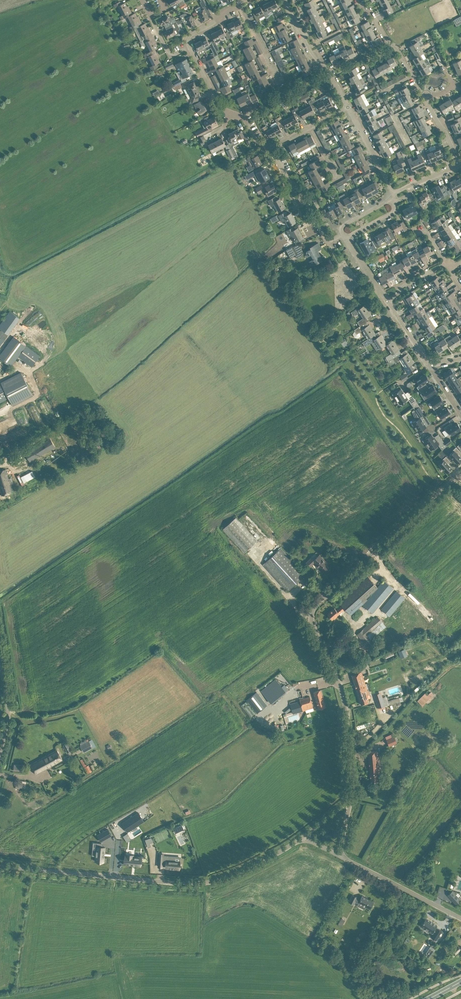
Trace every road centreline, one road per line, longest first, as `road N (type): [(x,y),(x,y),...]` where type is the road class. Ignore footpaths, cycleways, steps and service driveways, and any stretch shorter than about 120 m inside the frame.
road 1 (unclassified): [(350,799),(347,723),(312,609),(441,490)]
road 2 (unclassified): [(0,866),(191,884),(237,874),(304,837)]
road 3 (unclassified): [(460,918),(339,857)]
road 4 (residential): [(270,149),(329,241),(343,234)]
road 5 (residential): [(347,107),(284,0)]
road 6 (residential): [(428,102),(397,44),(359,0)]

